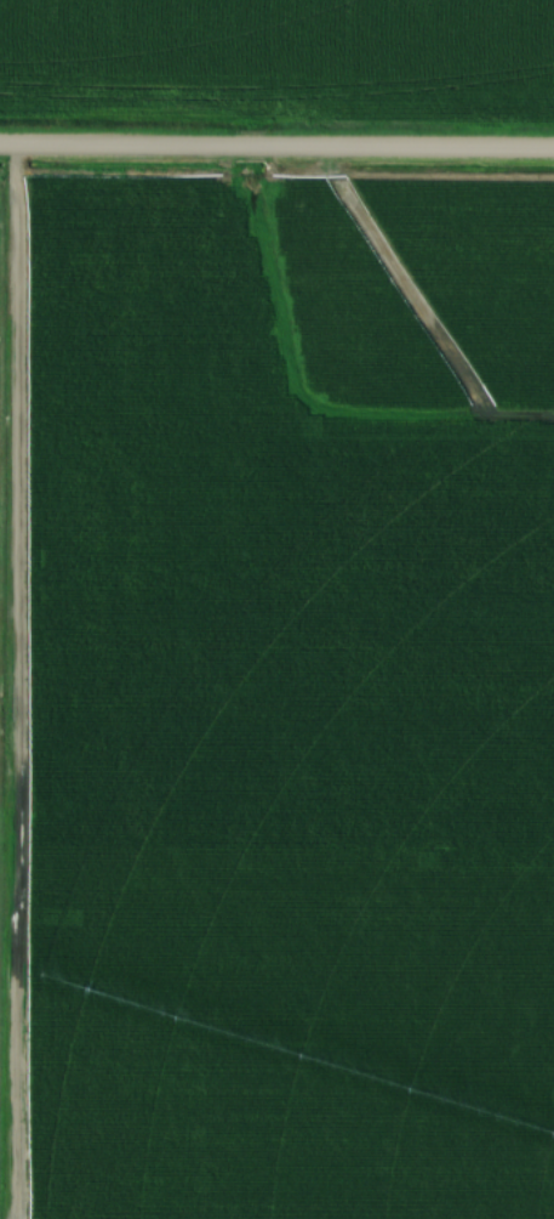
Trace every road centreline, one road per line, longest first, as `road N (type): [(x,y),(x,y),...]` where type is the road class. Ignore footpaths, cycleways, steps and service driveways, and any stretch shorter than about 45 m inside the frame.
road 1 (residential): [(553,154),(0,152)]

